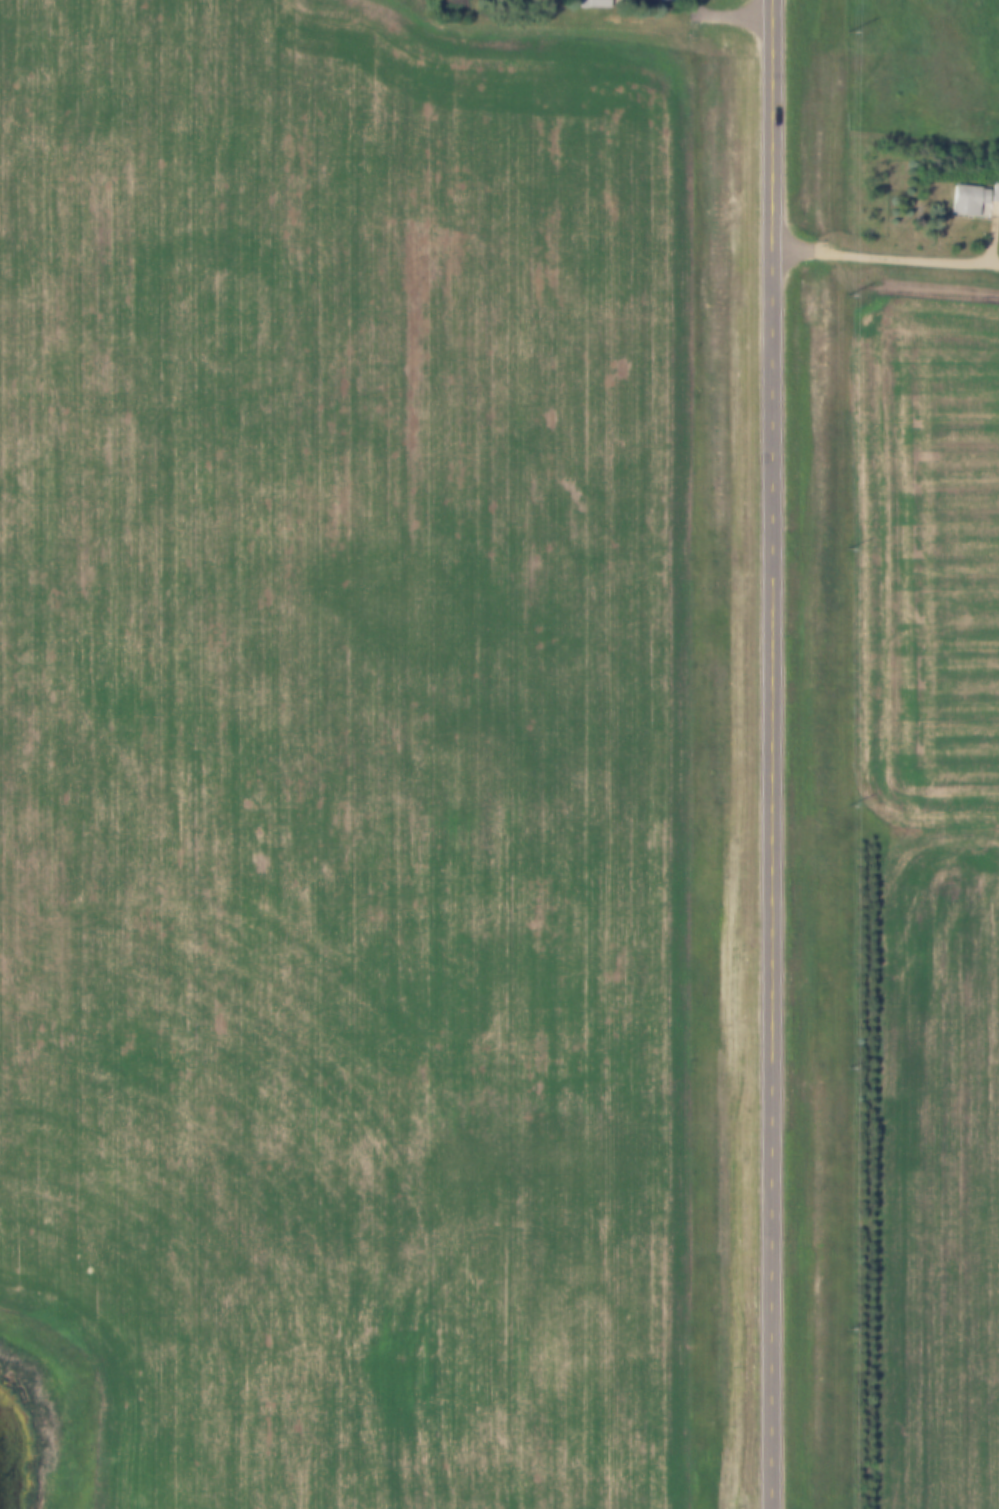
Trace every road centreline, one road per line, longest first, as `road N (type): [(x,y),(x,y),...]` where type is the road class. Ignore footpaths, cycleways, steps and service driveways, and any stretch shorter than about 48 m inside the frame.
road 1 (primary): [(768,1508),(770,0)]

